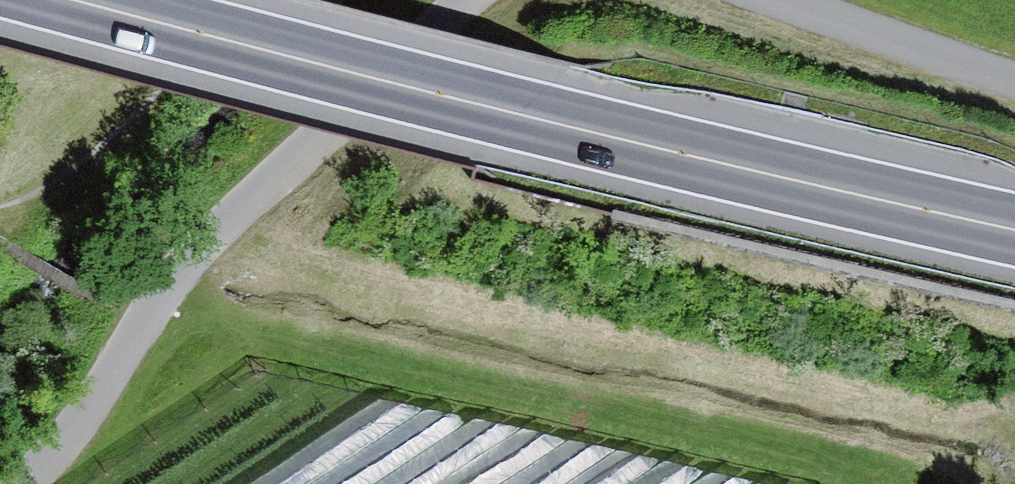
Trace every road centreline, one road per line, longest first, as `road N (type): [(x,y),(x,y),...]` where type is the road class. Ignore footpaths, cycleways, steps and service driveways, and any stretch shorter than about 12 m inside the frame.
road 1 (trunk): [(1014,230),(75,0)]
road 2 (unclassified): [(32,483),(141,331),(279,163),(464,0)]
road 3 (unclassified): [(778,0),(1014,83)]

